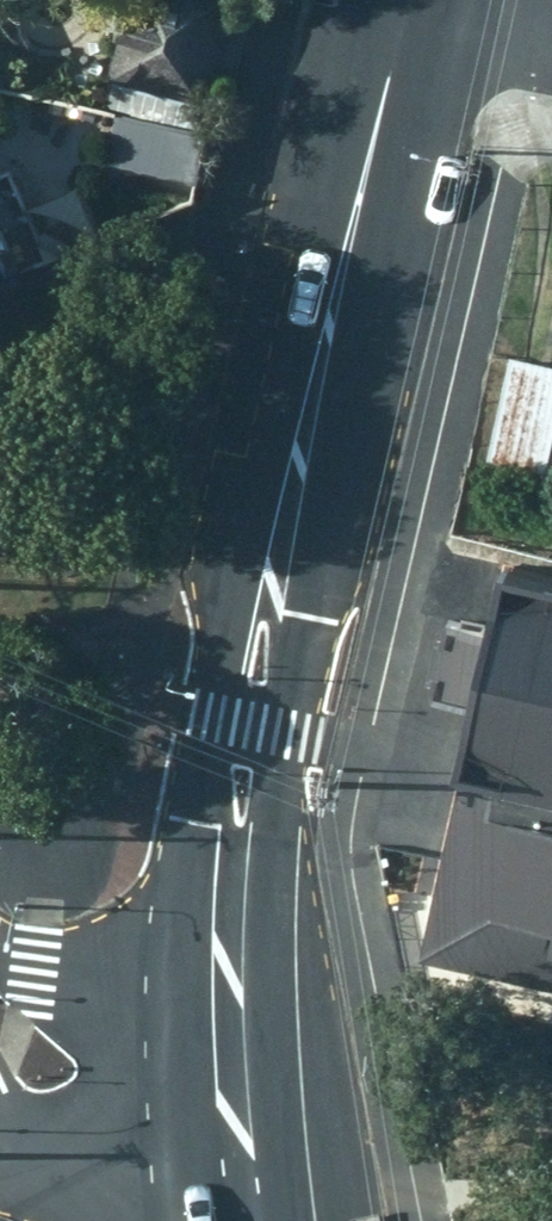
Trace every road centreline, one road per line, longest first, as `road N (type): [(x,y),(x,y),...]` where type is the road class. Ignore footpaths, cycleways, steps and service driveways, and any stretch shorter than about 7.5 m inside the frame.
road 1 (tertiary): [(215,1094),(224,891),(249,729),(300,468),(407,8)]
road 2 (residential): [(0,957),(215,1094)]
road 3 (residential): [(46,1166),(215,1094)]
road 4 (residential): [(551,36),(407,8)]
road 5 (tertiary): [(215,1094),(225,1220)]
road 6 (residential): [(153,1220),(46,1166)]

